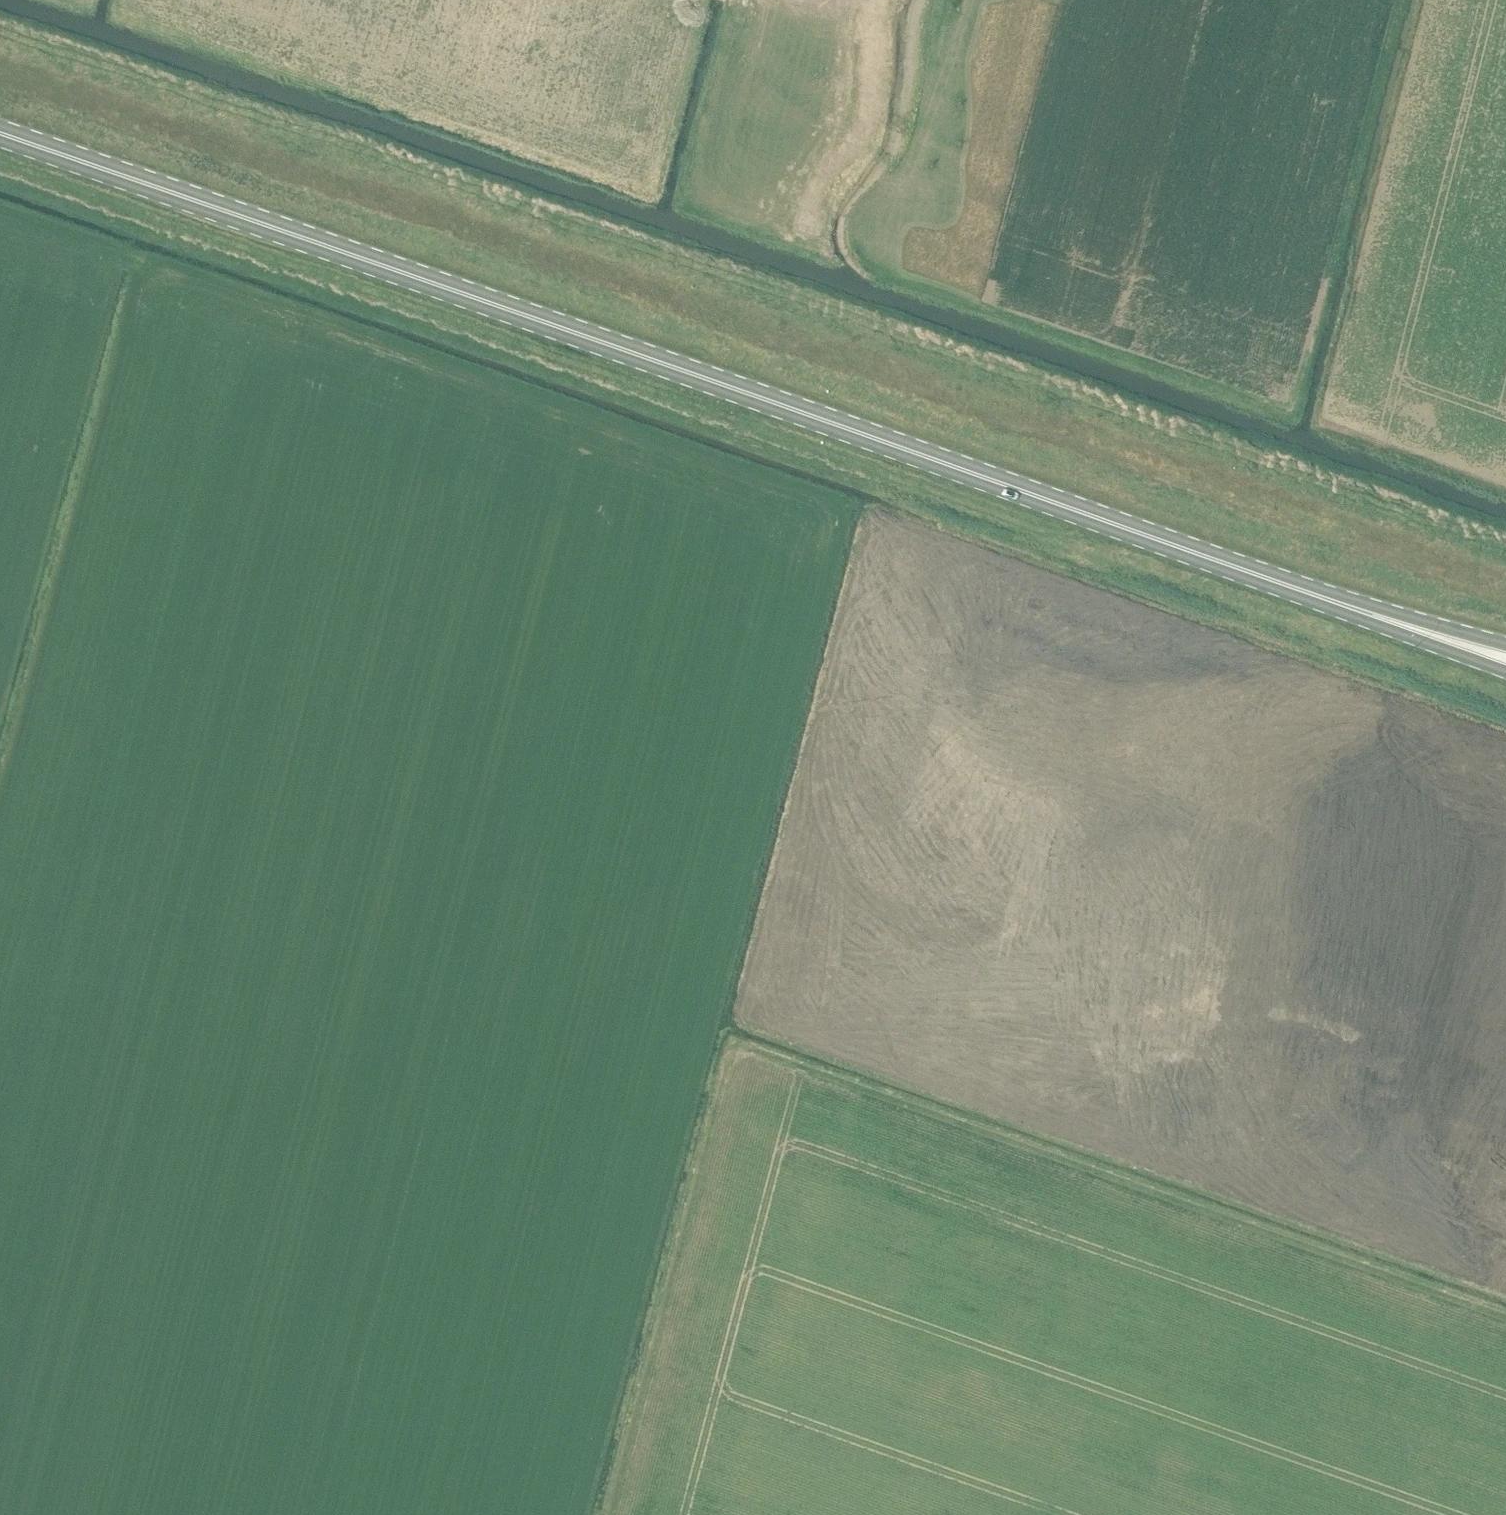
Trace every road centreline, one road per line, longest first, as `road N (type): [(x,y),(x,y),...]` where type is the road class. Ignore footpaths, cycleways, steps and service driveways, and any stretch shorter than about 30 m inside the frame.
road 1 (primary): [(1413,626),(0,132)]

